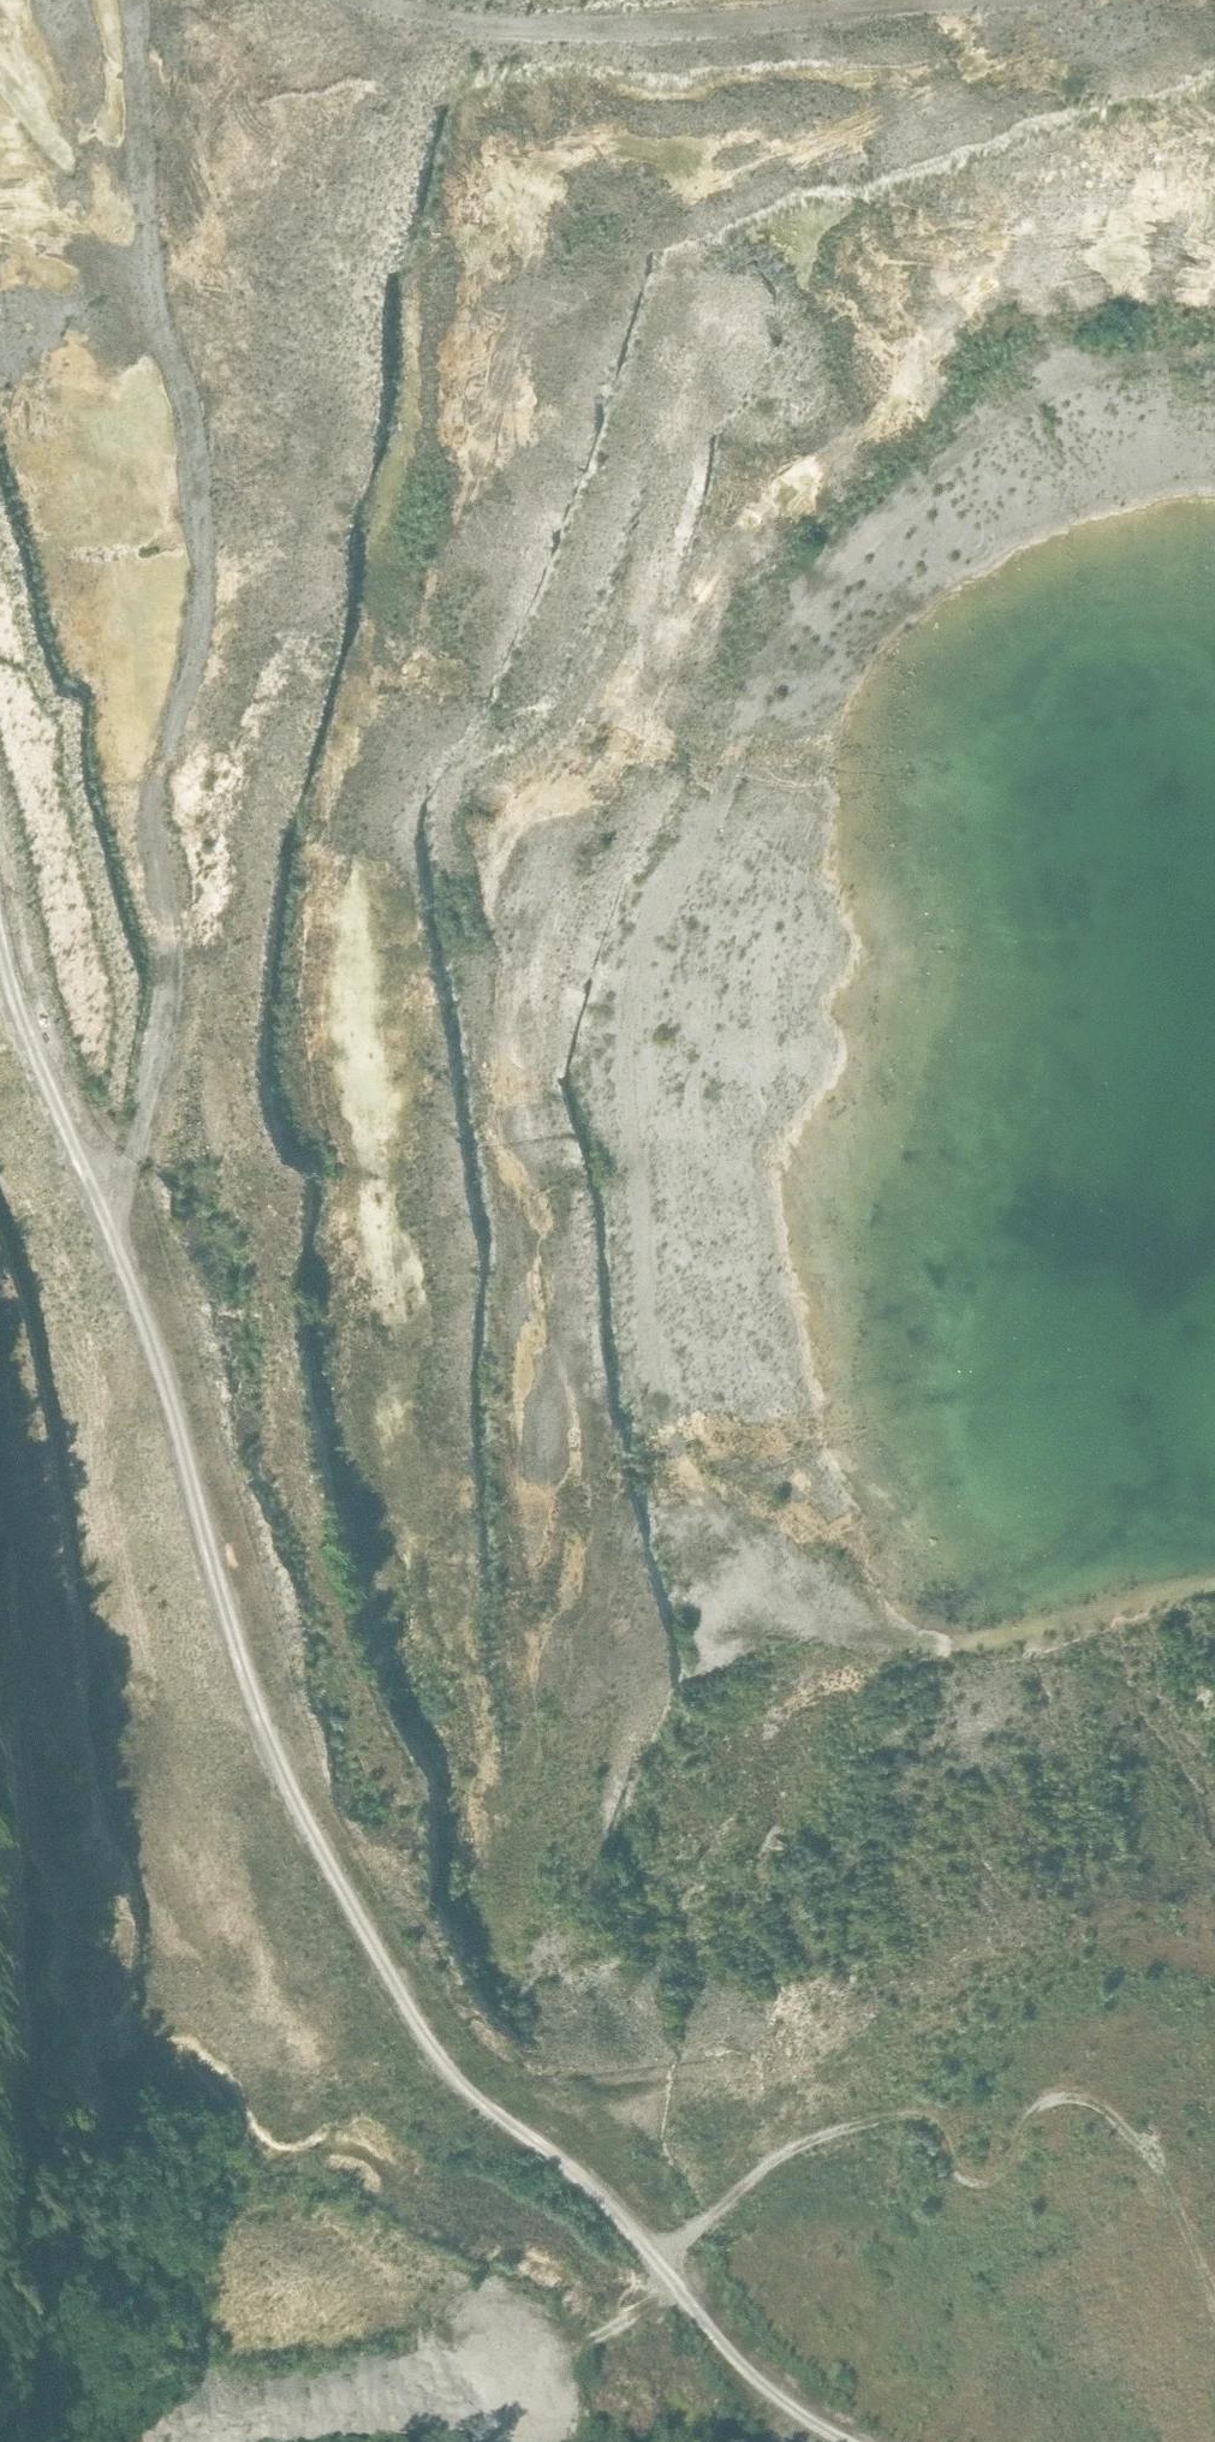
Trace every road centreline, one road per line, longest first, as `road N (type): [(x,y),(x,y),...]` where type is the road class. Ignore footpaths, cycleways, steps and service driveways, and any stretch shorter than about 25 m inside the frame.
road 1 (track): [(1214,1590),(1032,1633),(940,1645),(862,1639),(780,1595),(725,1527),(674,1443),(651,1377),(640,1319),(630,1069),(636,984),(664,897),(729,794),(751,688),(825,581),(954,454),(1056,382),(1214,350)]
road 2 (track): [(858,2441),(762,2390),(659,2261),(428,2005),(290,1804),(110,1243),(52,1116),(0,875)]
road 3 (track): [(110,1243),(161,1017),(165,953),(148,812),(192,647),(200,549),(187,420),(160,337),(139,226),(129,0)]
road 4 (track): [(659,2261),(738,2186),(814,2142),(923,2122),(945,2143),(958,2179),(981,2191),(1004,2175),(1028,2116),(1074,2101),(1119,2124),(1142,2152),(1214,2302)]
road 5 (track): [(364,0),(464,29),(520,34),(688,30),(913,0)]

